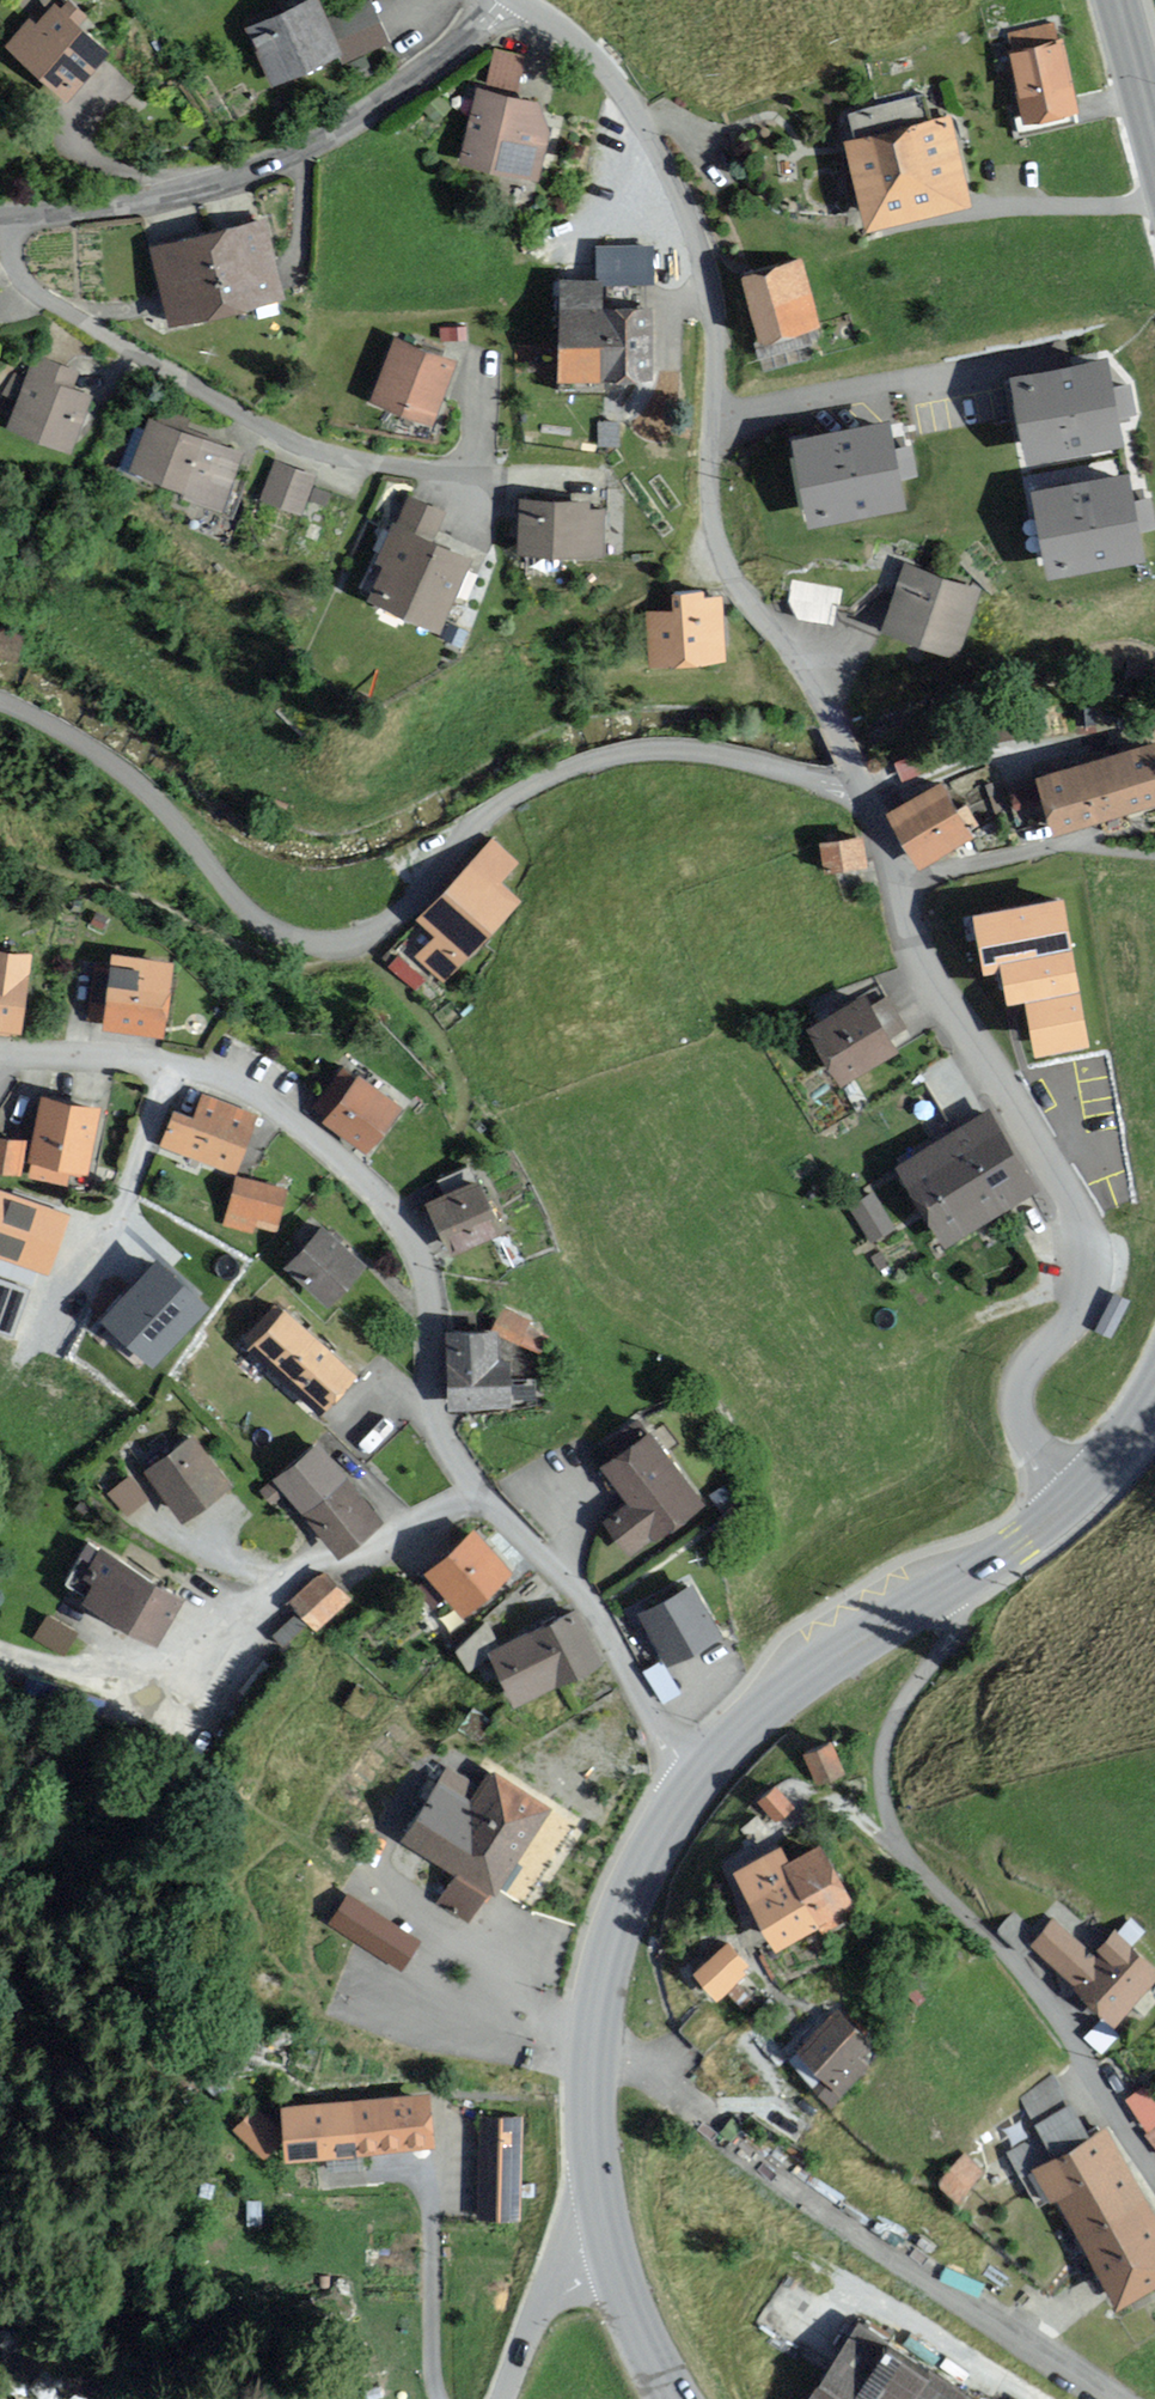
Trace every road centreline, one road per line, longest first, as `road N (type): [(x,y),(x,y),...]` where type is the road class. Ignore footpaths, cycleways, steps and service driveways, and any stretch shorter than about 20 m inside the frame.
road 1 (residential): [(0,707),(121,766),(244,903),(304,937),(338,940),(404,913),(495,812),(552,774),(597,757),(655,746),(730,752),(821,778),(867,805)]
road 2 (residential): [(521,0),(610,61),(709,267),(716,427),(710,523),(828,717),(867,805)]
road 3 (residential): [(481,1489),(433,1409),(417,1249),(373,1187),(310,1125),(224,1076),(145,1057),(0,1058)]
road 4 (residential): [(1080,1497),(1043,1467),(1017,1416),(1014,1380),(1072,1330),(1090,1295),(1084,1256),(1069,1213),(922,966),(900,882)]
road 5 (residential): [(1154,2175),(1036,1995),(906,1852),(885,1769),(903,1700),(932,1662),(931,1605)]
road 6 (residential): [(14,219),(17,275),(27,299),(315,437),(480,459),(487,377)]
road 7 (residential): [(497,0),(362,122),(192,192),(14,219)]
road 8 (residential): [(1114,2398),(740,2147)]
road 9 (residential): [(698,1785),(587,1598),(506,1530),(481,1489)]
road 10 (secondary): [(931,1605),(798,1689),(698,1785)]
road 11 (residential): [(240,1635),(332,1566),(481,1489)]
road 12 (secondary): [(698,1785),(641,1876),(605,1965),(595,2037)]
road 13 (secondary): [(595,2037),(595,2154),(611,2240)]
road 14 (unclassified): [(508,2398),(548,2292),(611,2240)]
road 15 (secondary): [(1080,1497),(931,1605)]
road 16 (residential): [(900,882),(1070,844)]
road 17 (secondary): [(611,2240),(637,2330),(674,2398)]
road 18 (secondary): [(1123,0),(1154,123)]
road 19 (secondary): [(1154,1401),(1080,1497)]

